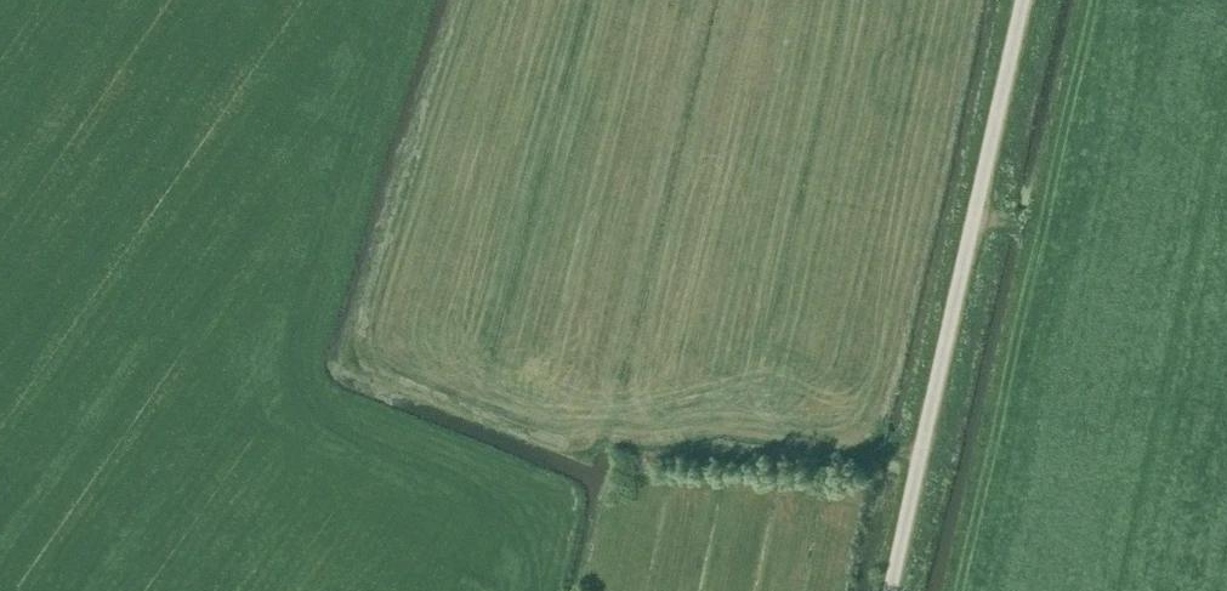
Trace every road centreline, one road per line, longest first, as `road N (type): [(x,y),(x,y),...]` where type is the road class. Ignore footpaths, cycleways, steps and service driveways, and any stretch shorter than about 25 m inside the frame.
road 1 (unclassified): [(1023,0),(889,590)]

